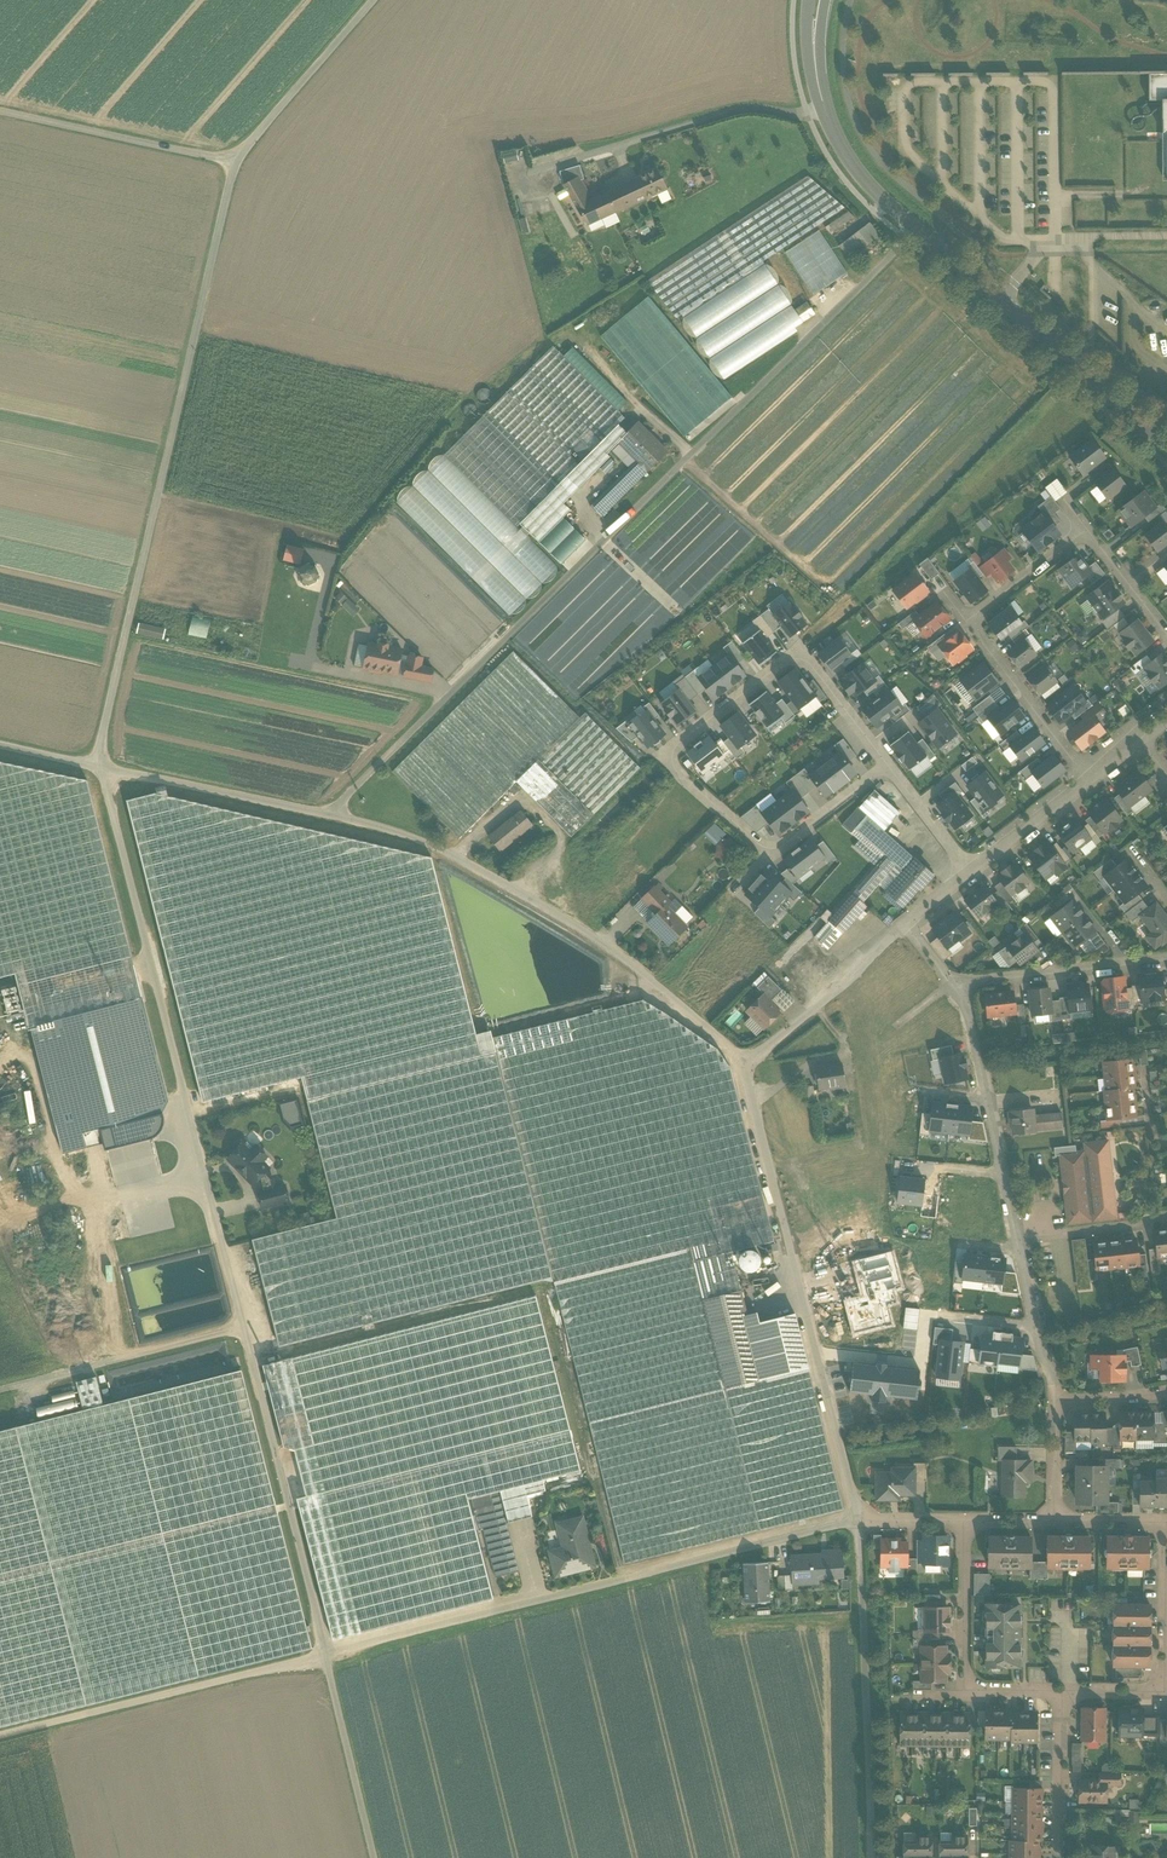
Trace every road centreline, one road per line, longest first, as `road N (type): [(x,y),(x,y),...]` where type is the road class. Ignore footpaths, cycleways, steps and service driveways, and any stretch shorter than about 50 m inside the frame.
road 1 (track): [(915,228),(328,814)]
road 2 (unclassified): [(743,1063),(590,935),(431,845),(328,814),(102,769)]
road 3 (track): [(102,769),(233,163)]
road 4 (unclassified): [(102,769),(243,1328)]
road 5 (unclassified): [(859,1522),(326,1654)]
road 6 (tertiary): [(1166,445),(883,201),(839,144),(814,63)]
road 7 (residential): [(1166,635),(1087,532),(969,623),(1088,781)]
road 8 (unclassified): [(859,1522),(743,1063)]
road 9 (residential): [(888,766),(800,651),(660,757),(771,855)]
road 10 (track): [(0,112),(233,163),(374,0)]
road 11 (unclassified): [(243,1328),(326,1654)]
road 12 (unclassified): [(0,1736),(326,1654)]
road 13 (track): [(859,1522),(873,1857)]
road 14 (track): [(824,108),(793,116),(733,112),(528,173)]
road 15 (residential): [(1166,1522),(1165,1692),(1063,1692)]
road 16 (residential): [(959,988),(972,1009),(1021,1240)]
road 17 (unclassified): [(243,1328),(0,1390)]
road 18 (residential): [(743,1063),(849,983),(907,921)]
road 19 (residential): [(1166,959),(959,988)]
road 20 (track): [(326,1654),(375,1857)]
road 21 (track): [(510,886),(560,840),(525,802),(457,858)]
road 22 (track): [(692,454),(569,332)]
road 23 (residential): [(967,1522),(969,1691)]
road 24 (residential): [(1063,1692),(1062,1857)]
road 25 (residential): [(1021,1240),(1053,1400)]
road 26 (residential): [(970,873),(1088,781)]
road 27 (residential): [(1021,1240),(1166,1215)]
road 28 (residential): [(771,855),(888,766)]
road 29 (residential): [(970,873),(888,766)]
road 30 (residential): [(1053,1400),(1053,1521)]

